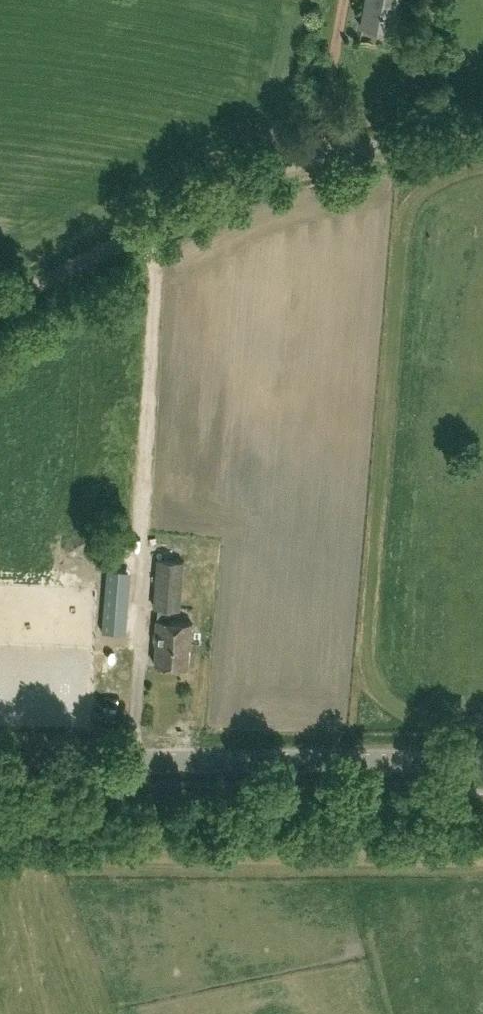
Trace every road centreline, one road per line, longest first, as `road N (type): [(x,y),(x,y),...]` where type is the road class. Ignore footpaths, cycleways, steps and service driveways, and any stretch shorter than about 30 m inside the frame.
road 1 (unclassified): [(0,308),(284,167),(482,133)]
road 2 (tertiary): [(482,770),(0,760)]

